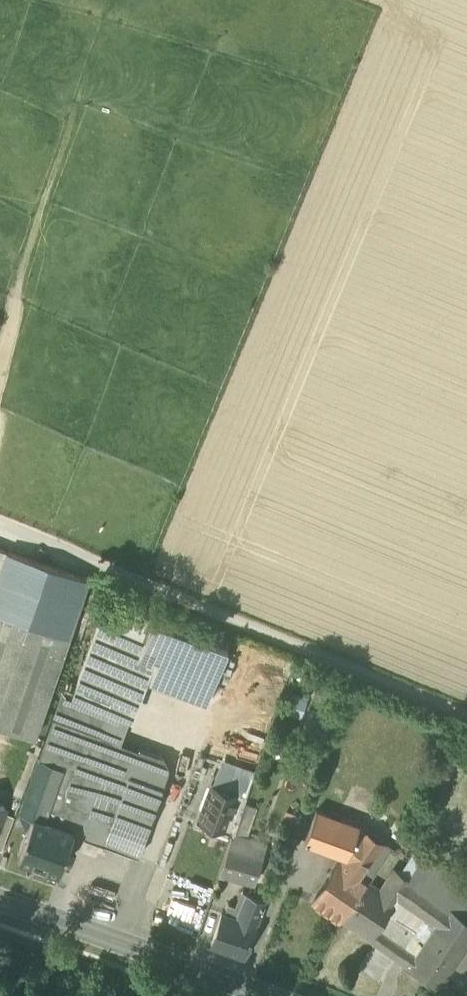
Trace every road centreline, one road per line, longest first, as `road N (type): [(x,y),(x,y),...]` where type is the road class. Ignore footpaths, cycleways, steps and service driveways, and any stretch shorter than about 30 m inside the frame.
road 1 (unclassified): [(0,523),(466,715)]
road 2 (secondary): [(0,899),(270,995)]

